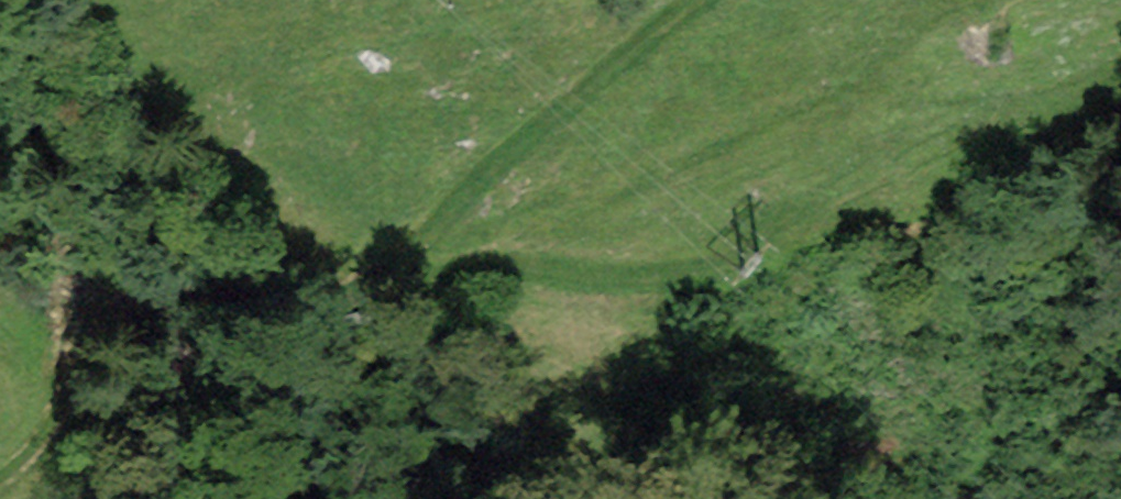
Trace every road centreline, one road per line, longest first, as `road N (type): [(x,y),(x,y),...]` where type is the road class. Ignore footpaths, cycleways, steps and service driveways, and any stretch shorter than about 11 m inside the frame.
road 1 (track): [(0,479),(46,440),(127,257),(279,306),(408,265),(466,182),(693,0)]
road 2 (track): [(408,265),(579,270),(650,282),(732,267)]

